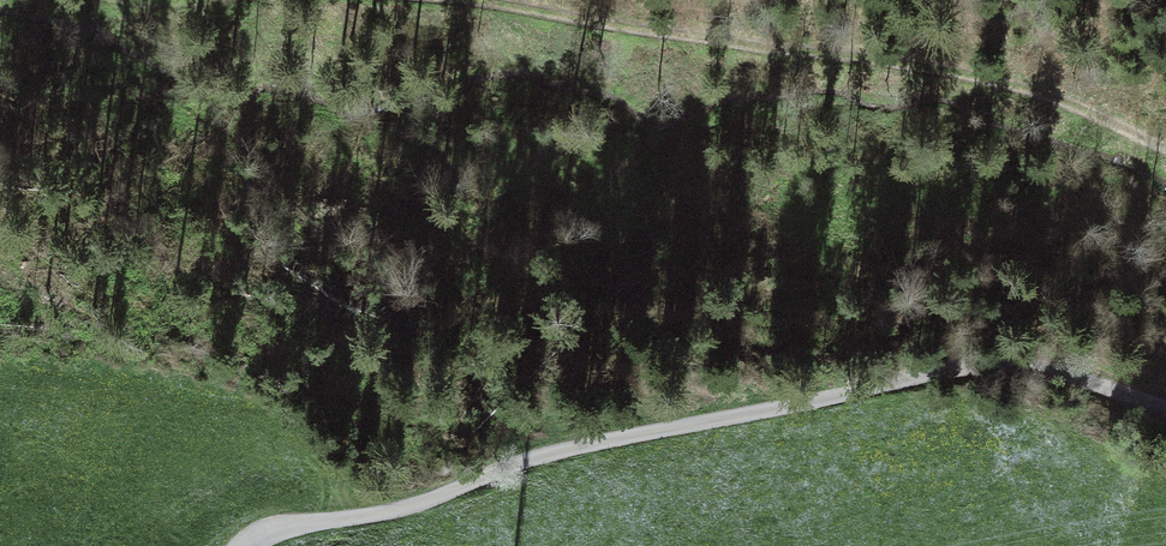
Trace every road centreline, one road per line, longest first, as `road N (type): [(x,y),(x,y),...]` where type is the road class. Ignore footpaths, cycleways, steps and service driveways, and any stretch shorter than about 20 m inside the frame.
road 1 (track): [(246,545),(271,532),(402,510),(568,449),(942,371),(1037,367),(1165,409)]
road 2 (track): [(1165,147),(989,75),(532,0)]

